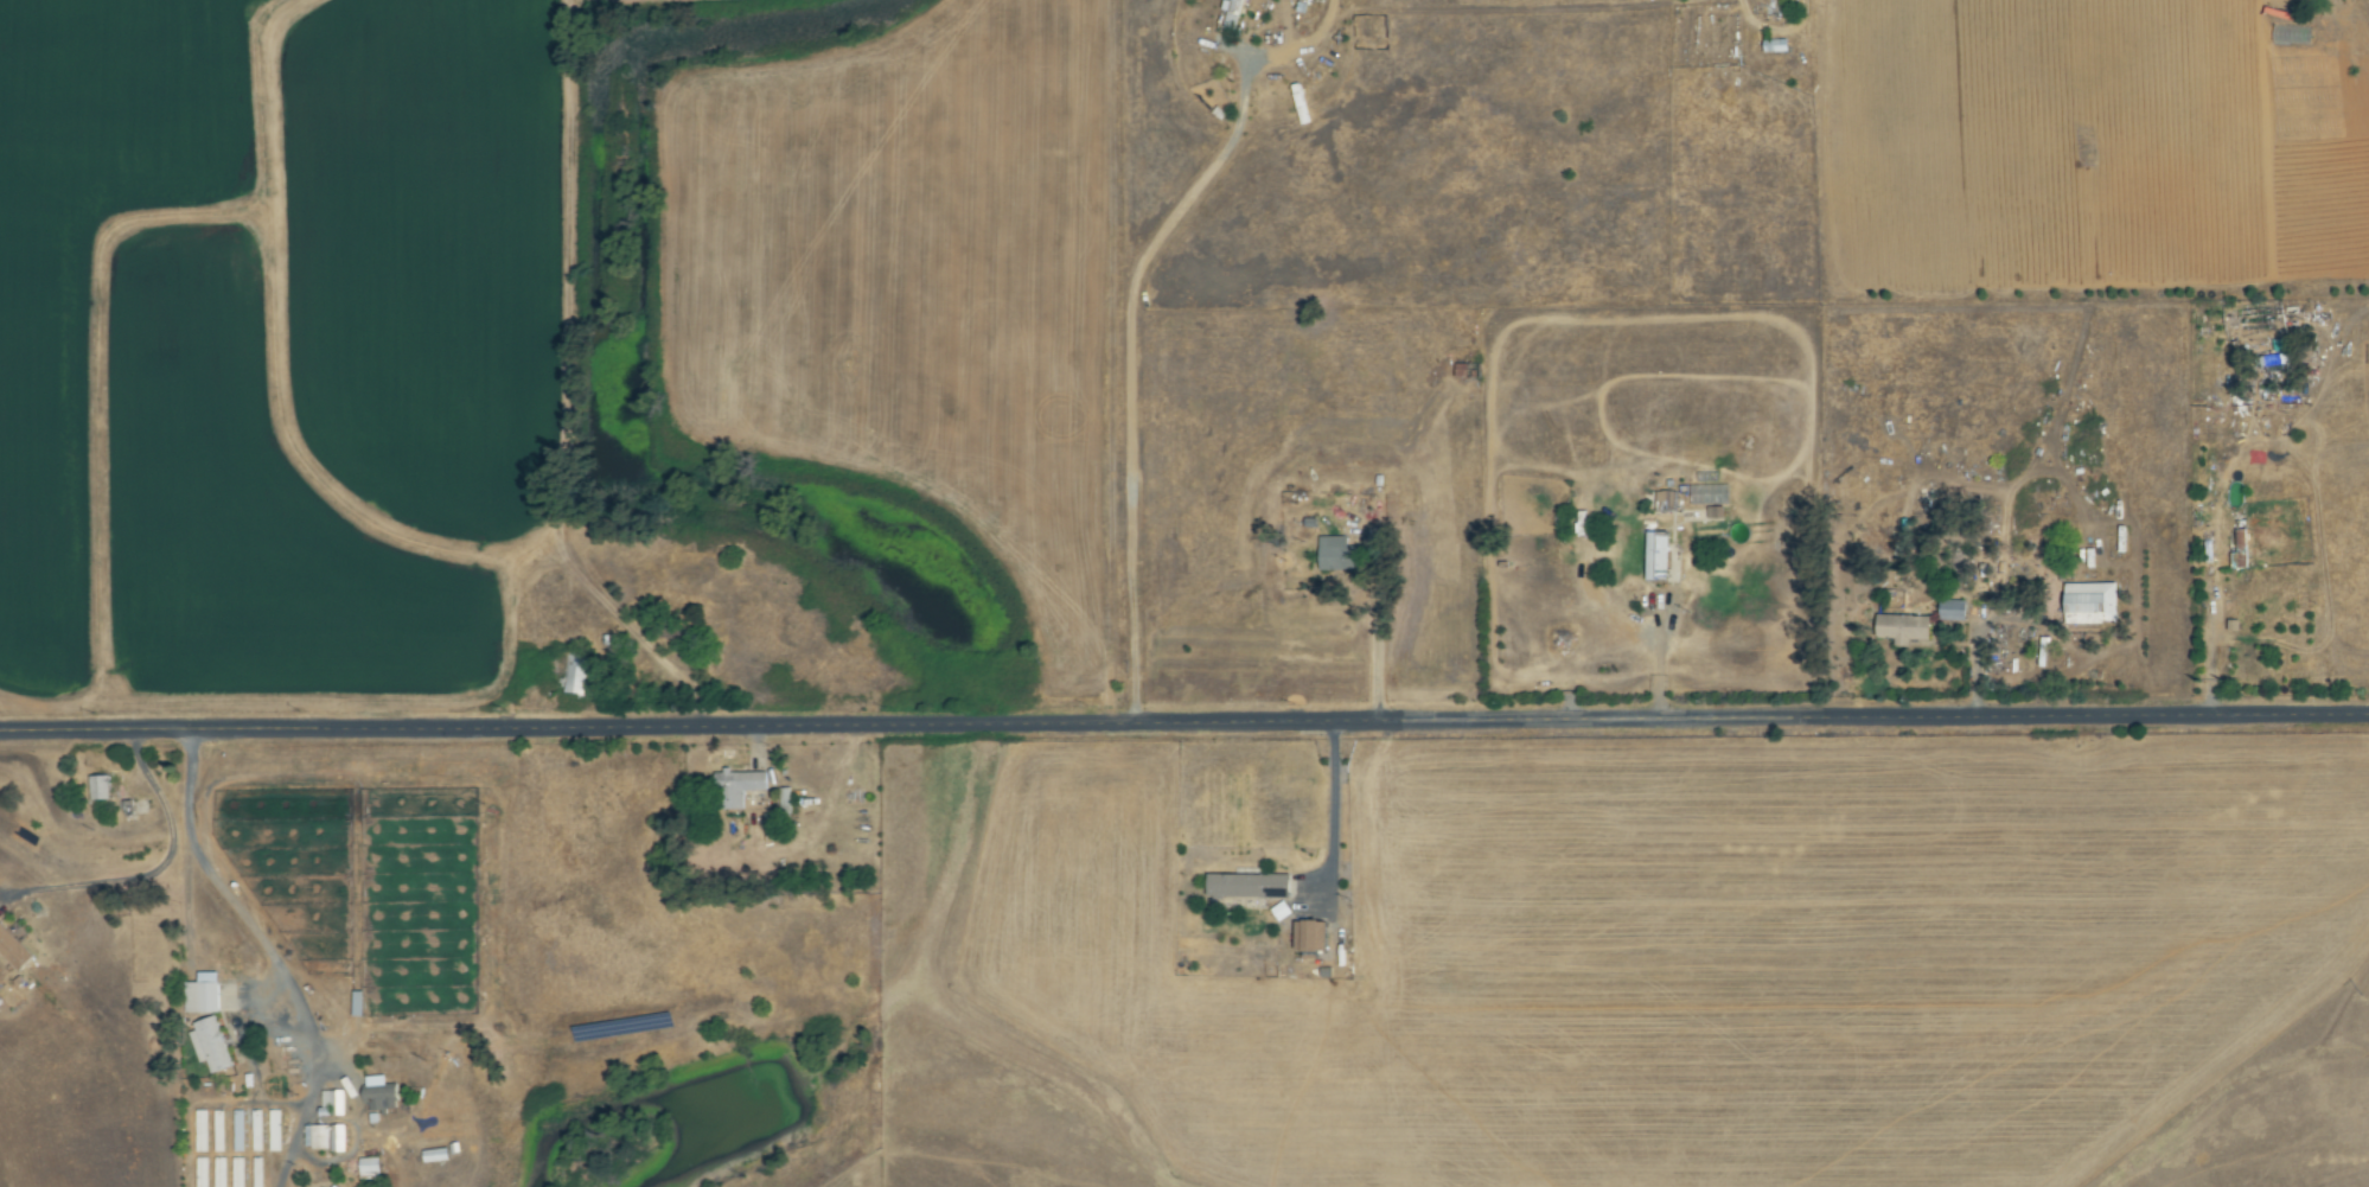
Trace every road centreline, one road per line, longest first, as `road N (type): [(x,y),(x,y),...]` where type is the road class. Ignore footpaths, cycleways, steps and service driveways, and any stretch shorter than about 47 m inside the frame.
road 1 (residential): [(0,731),(2368,715)]

